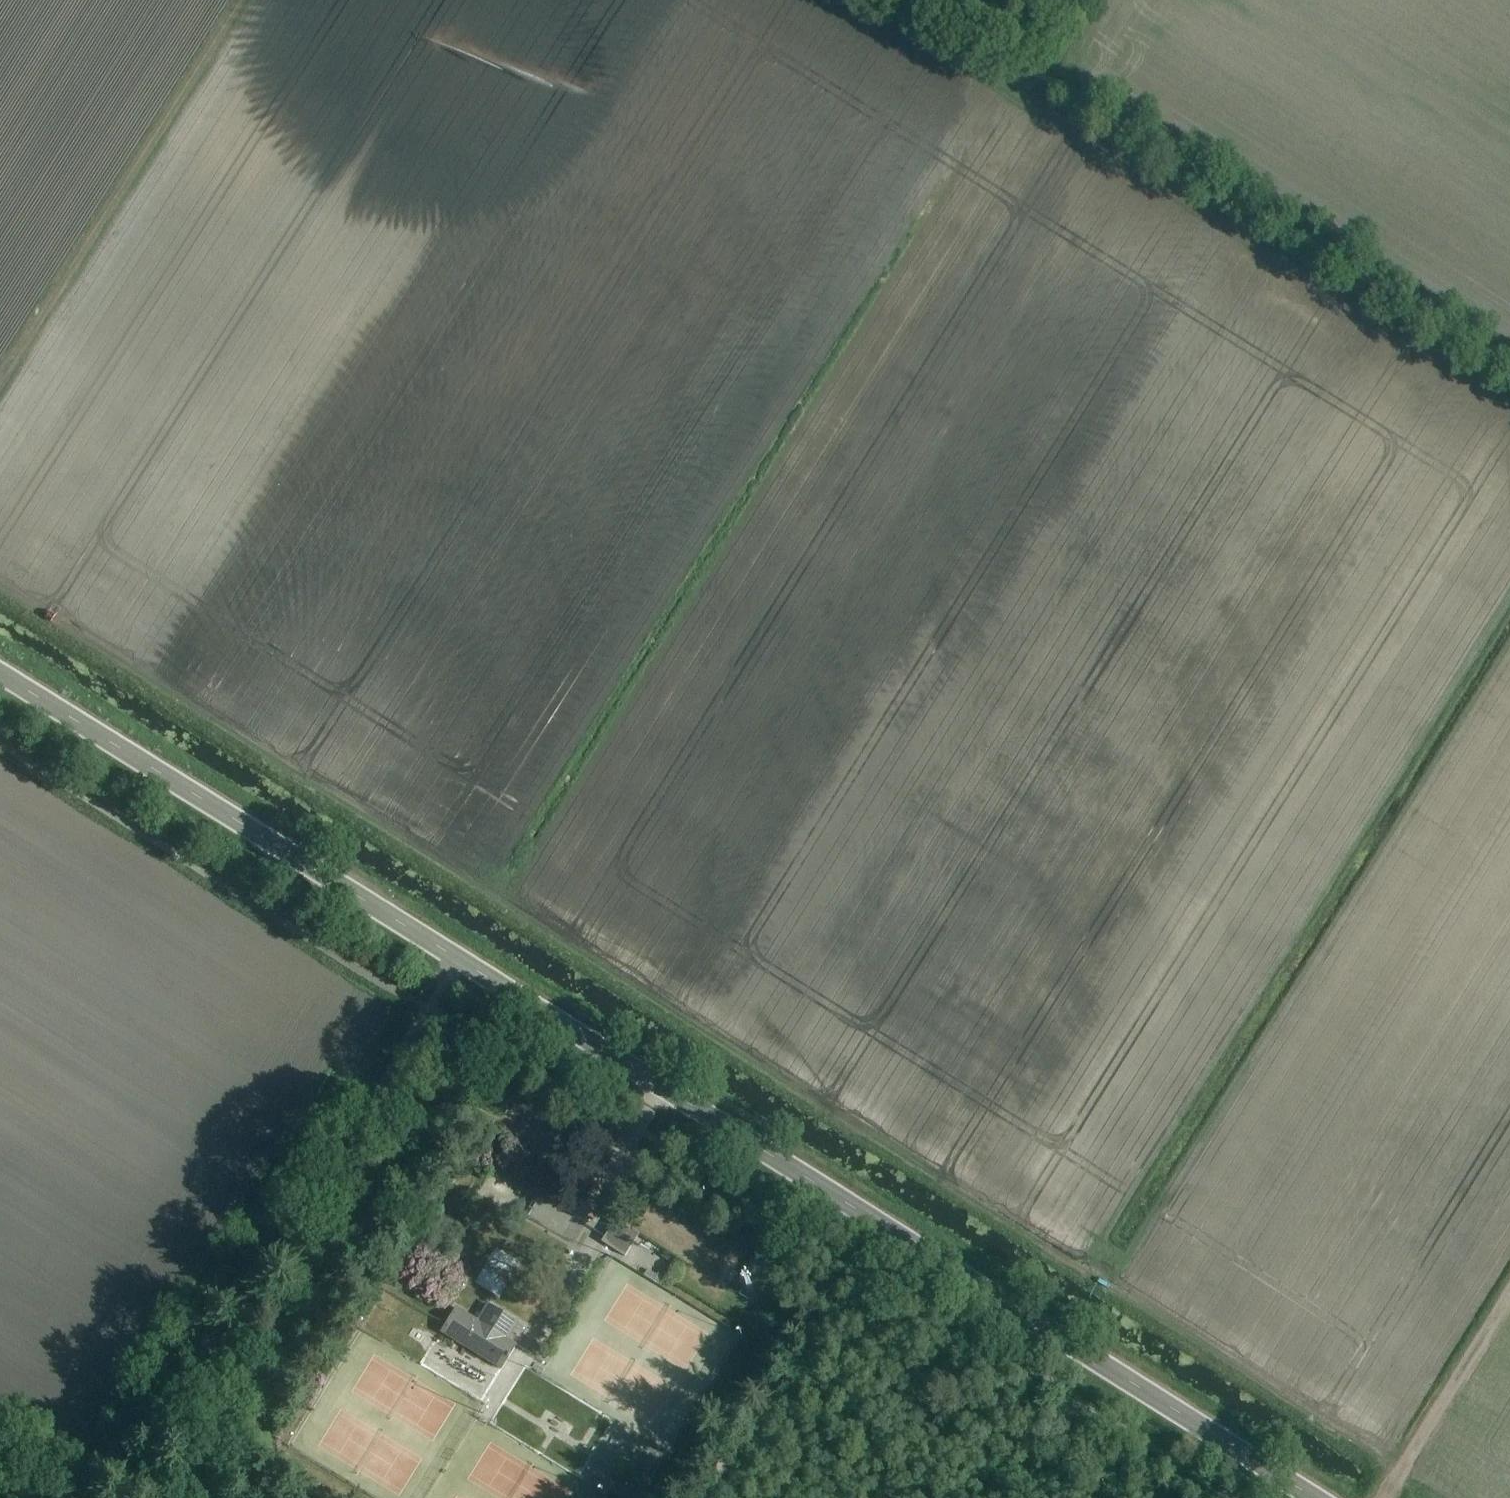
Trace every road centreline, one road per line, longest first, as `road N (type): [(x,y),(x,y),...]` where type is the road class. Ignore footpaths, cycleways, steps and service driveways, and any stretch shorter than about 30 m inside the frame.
road 1 (tertiary): [(0,672),(1316,1497)]
road 2 (track): [(368,1100),(202,1353),(121,1497)]
road 3 (track): [(236,0),(0,372)]
road 4 (track): [(1509,1295),(1384,1497)]

